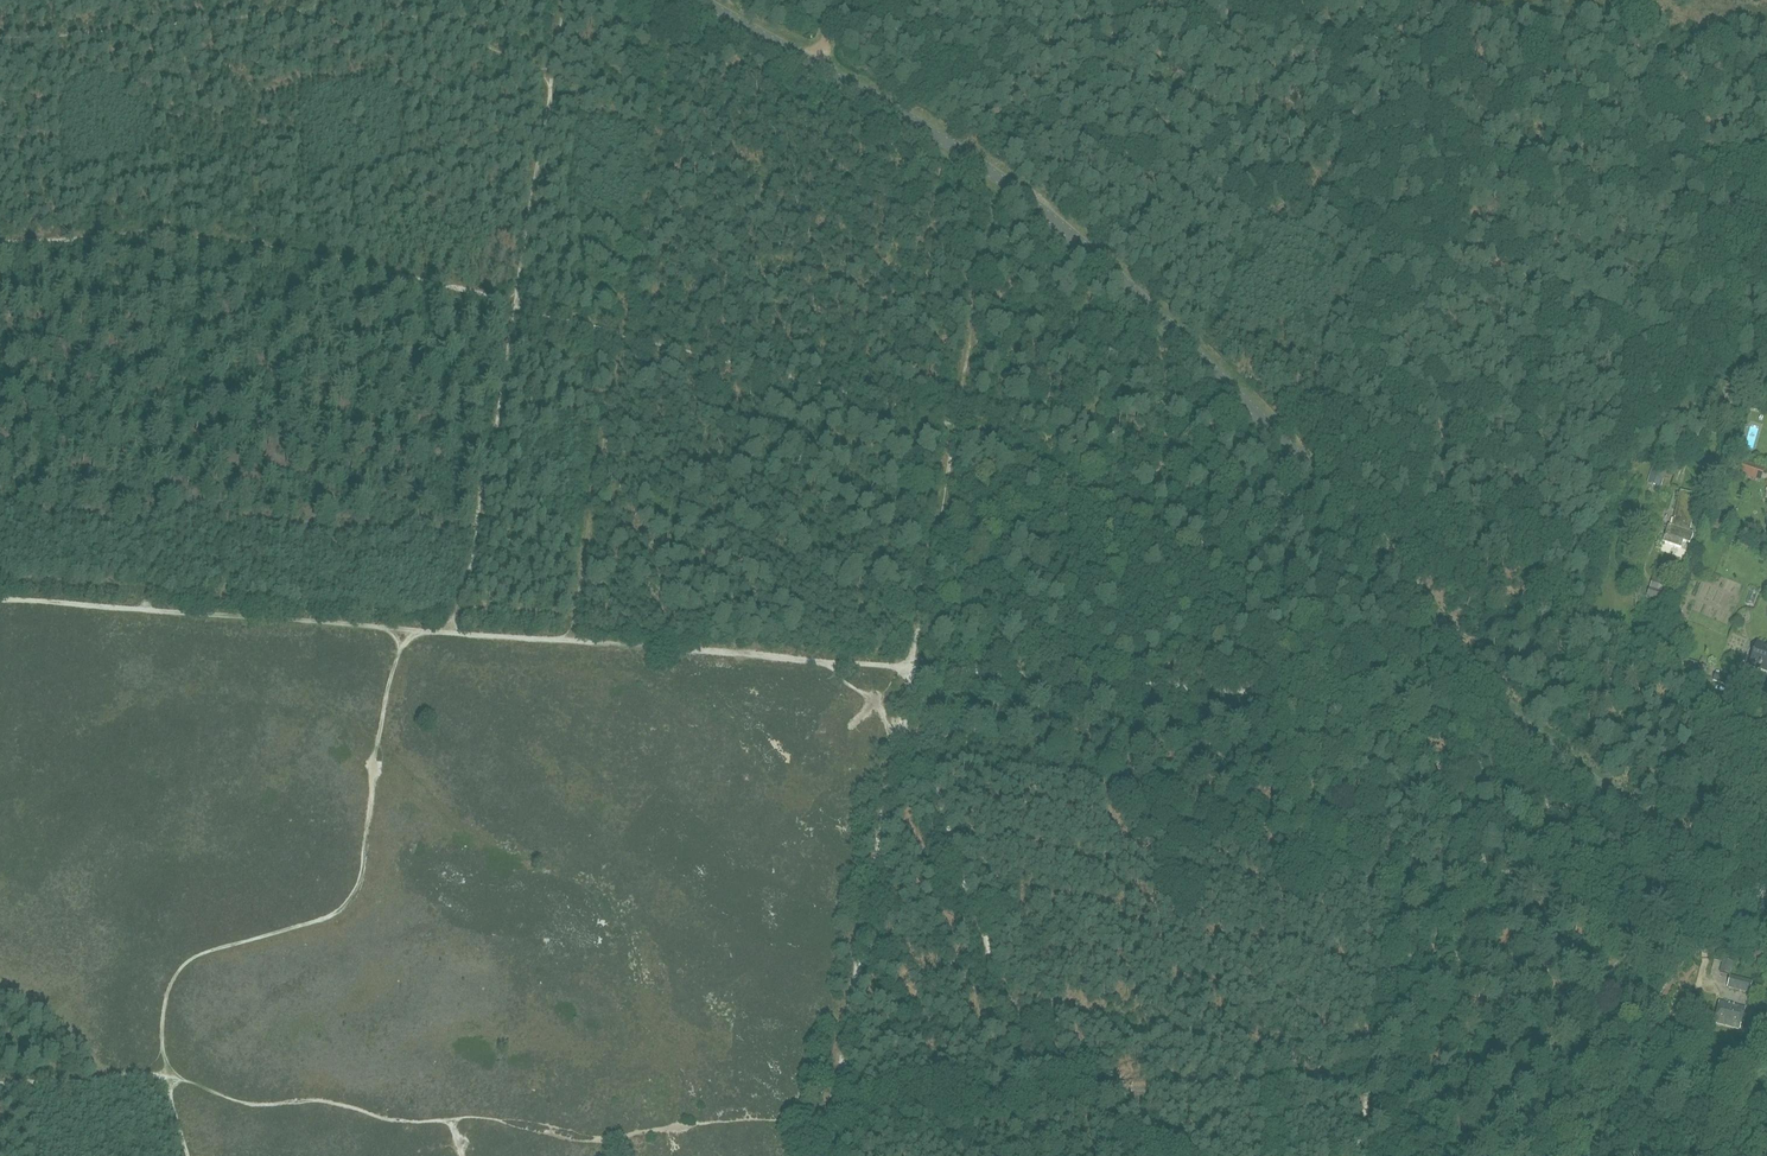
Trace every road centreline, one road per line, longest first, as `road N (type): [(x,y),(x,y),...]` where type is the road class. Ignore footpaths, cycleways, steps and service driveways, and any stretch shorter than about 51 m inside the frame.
road 1 (tertiary): [(708,0),(911,120),(1073,232),(1250,398),(1324,482),(1462,685),(1766,892)]
road 2 (track): [(510,305),(961,418),(1361,648),(1431,755)]
road 3 (track): [(1431,755),(1341,712),(1302,703),(910,672),(1003,180)]
road 4 (track): [(1431,755),(1356,1073),(1091,1086)]
road 5 (track): [(0,35),(109,33),(368,1),(554,71)]
road 6 (track): [(452,633),(910,672),(896,743)]
road 7 (track): [(0,243),(158,236),(306,252),(510,305)]
road 8 (track): [(0,606),(452,633)]
road 9 (track): [(1091,1086),(1007,998),(945,812),(917,760),(896,743)]
road 10 (track): [(896,743),(832,1122)]
road 11 (track): [(1431,755),(1715,899),(1733,871)]
road 12 (track): [(510,305),(452,633)]
road 13 (track): [(626,335),(568,647)]
road 14 (track): [(1536,1155),(1715,899)]
road 15 (track): [(567,0),(510,305)]
road 16 (track): [(1659,980),(1410,846)]
road 17 (track): [(835,1099),(1091,1086)]
road 18 (track): [(1461,1155),(1588,942)]
road 19 (track): [(0,1083),(168,1075)]

